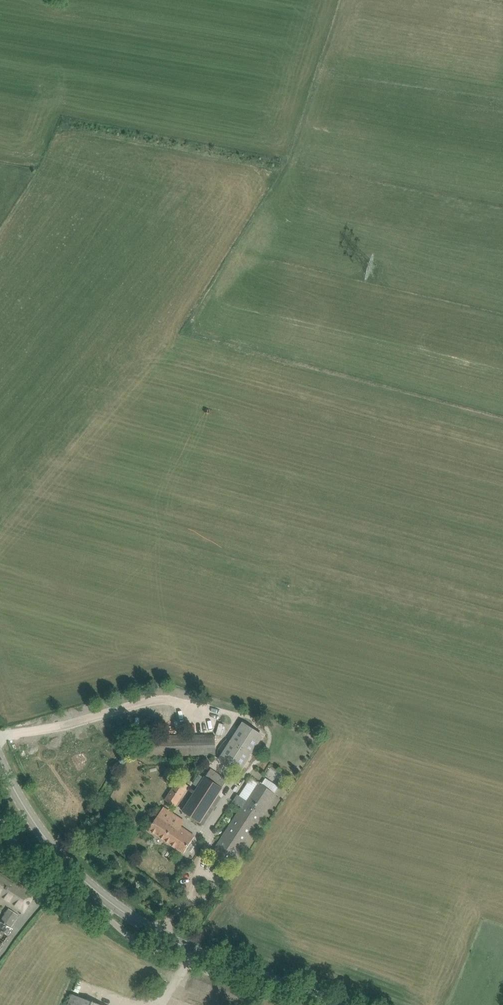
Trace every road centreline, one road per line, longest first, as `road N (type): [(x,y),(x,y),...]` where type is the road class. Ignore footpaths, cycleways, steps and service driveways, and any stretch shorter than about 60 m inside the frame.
road 1 (tertiary): [(338,1004),(193,949),(109,901),(55,850),(0,756)]

